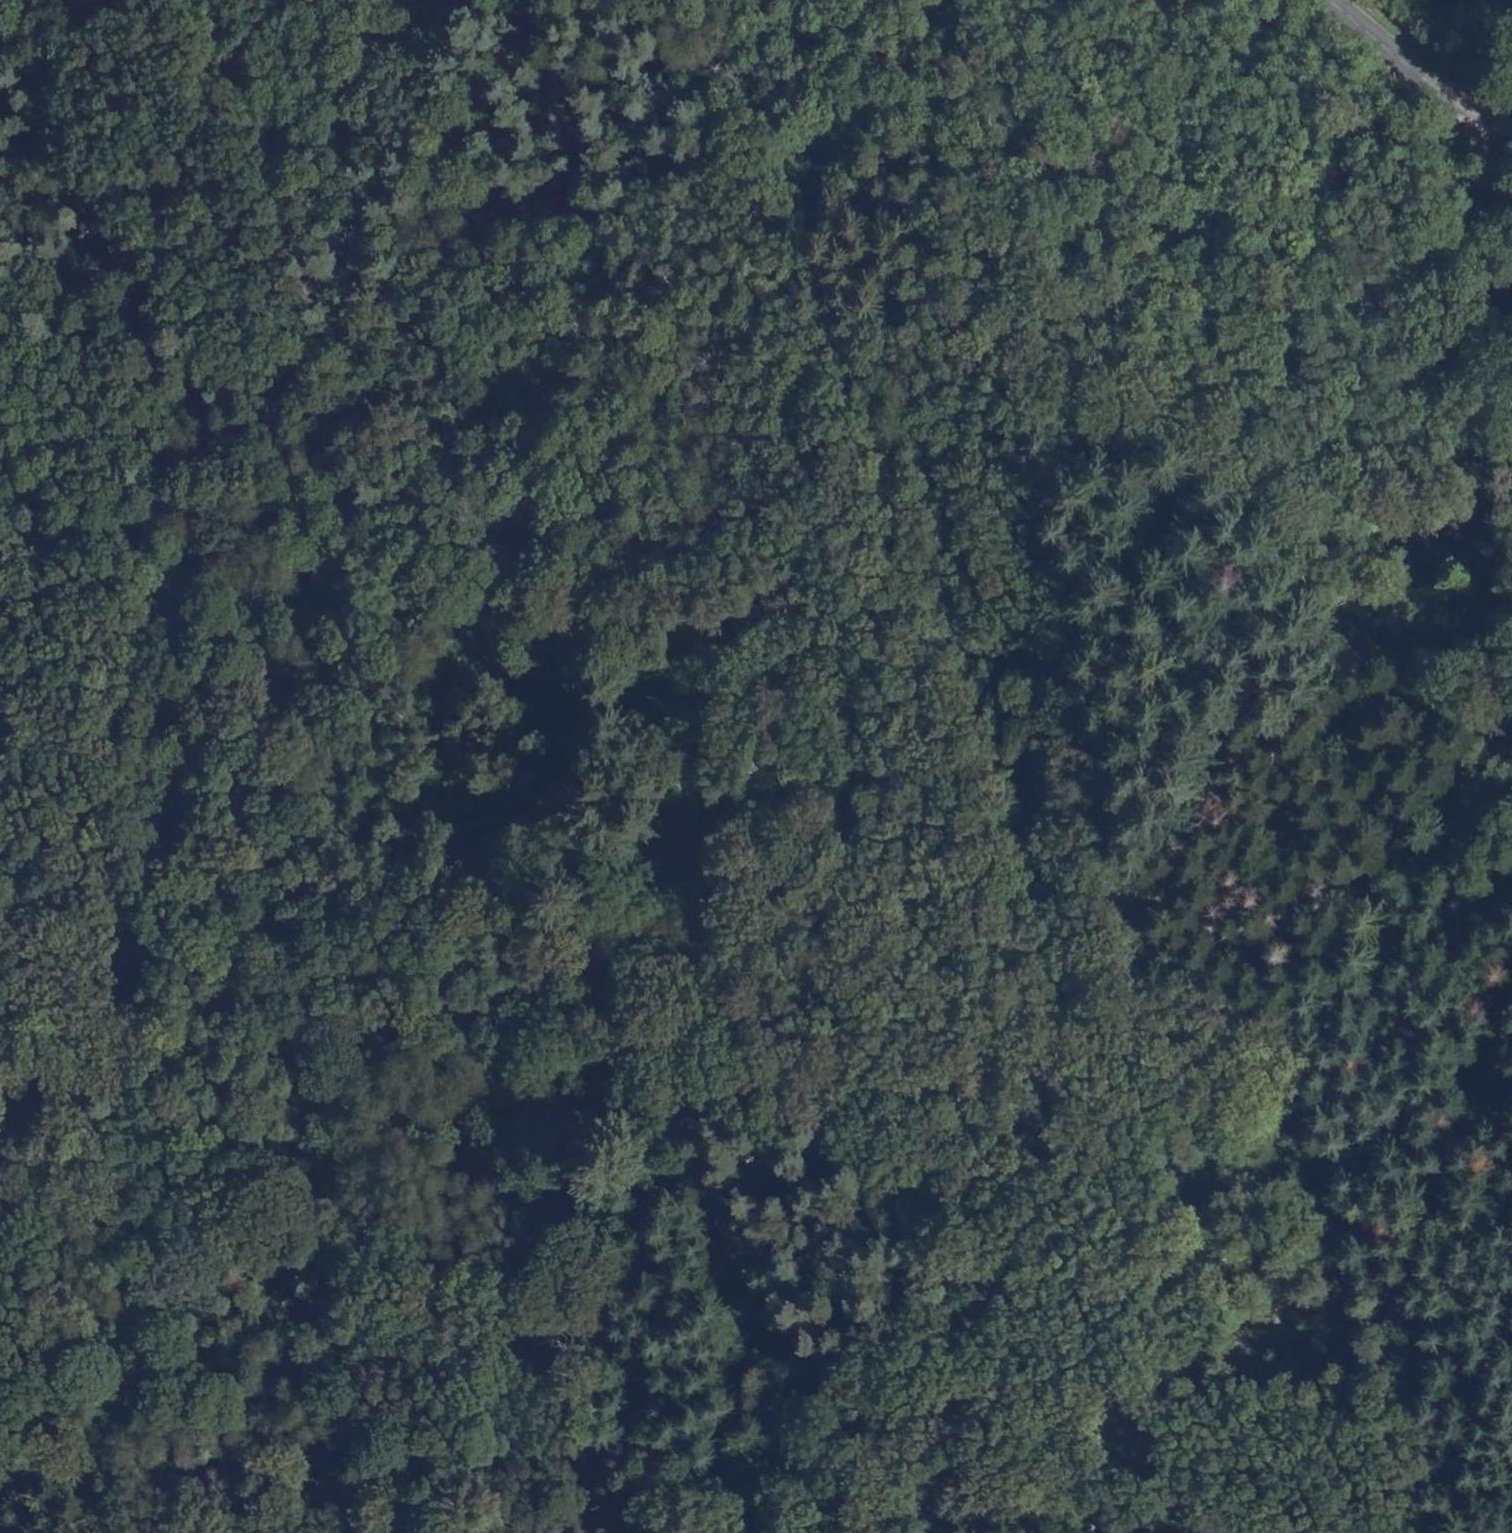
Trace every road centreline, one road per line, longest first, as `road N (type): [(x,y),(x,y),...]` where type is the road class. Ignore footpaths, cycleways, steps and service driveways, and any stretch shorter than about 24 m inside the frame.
road 1 (tertiary): [(1328,0),(1481,142),(1511,148)]

